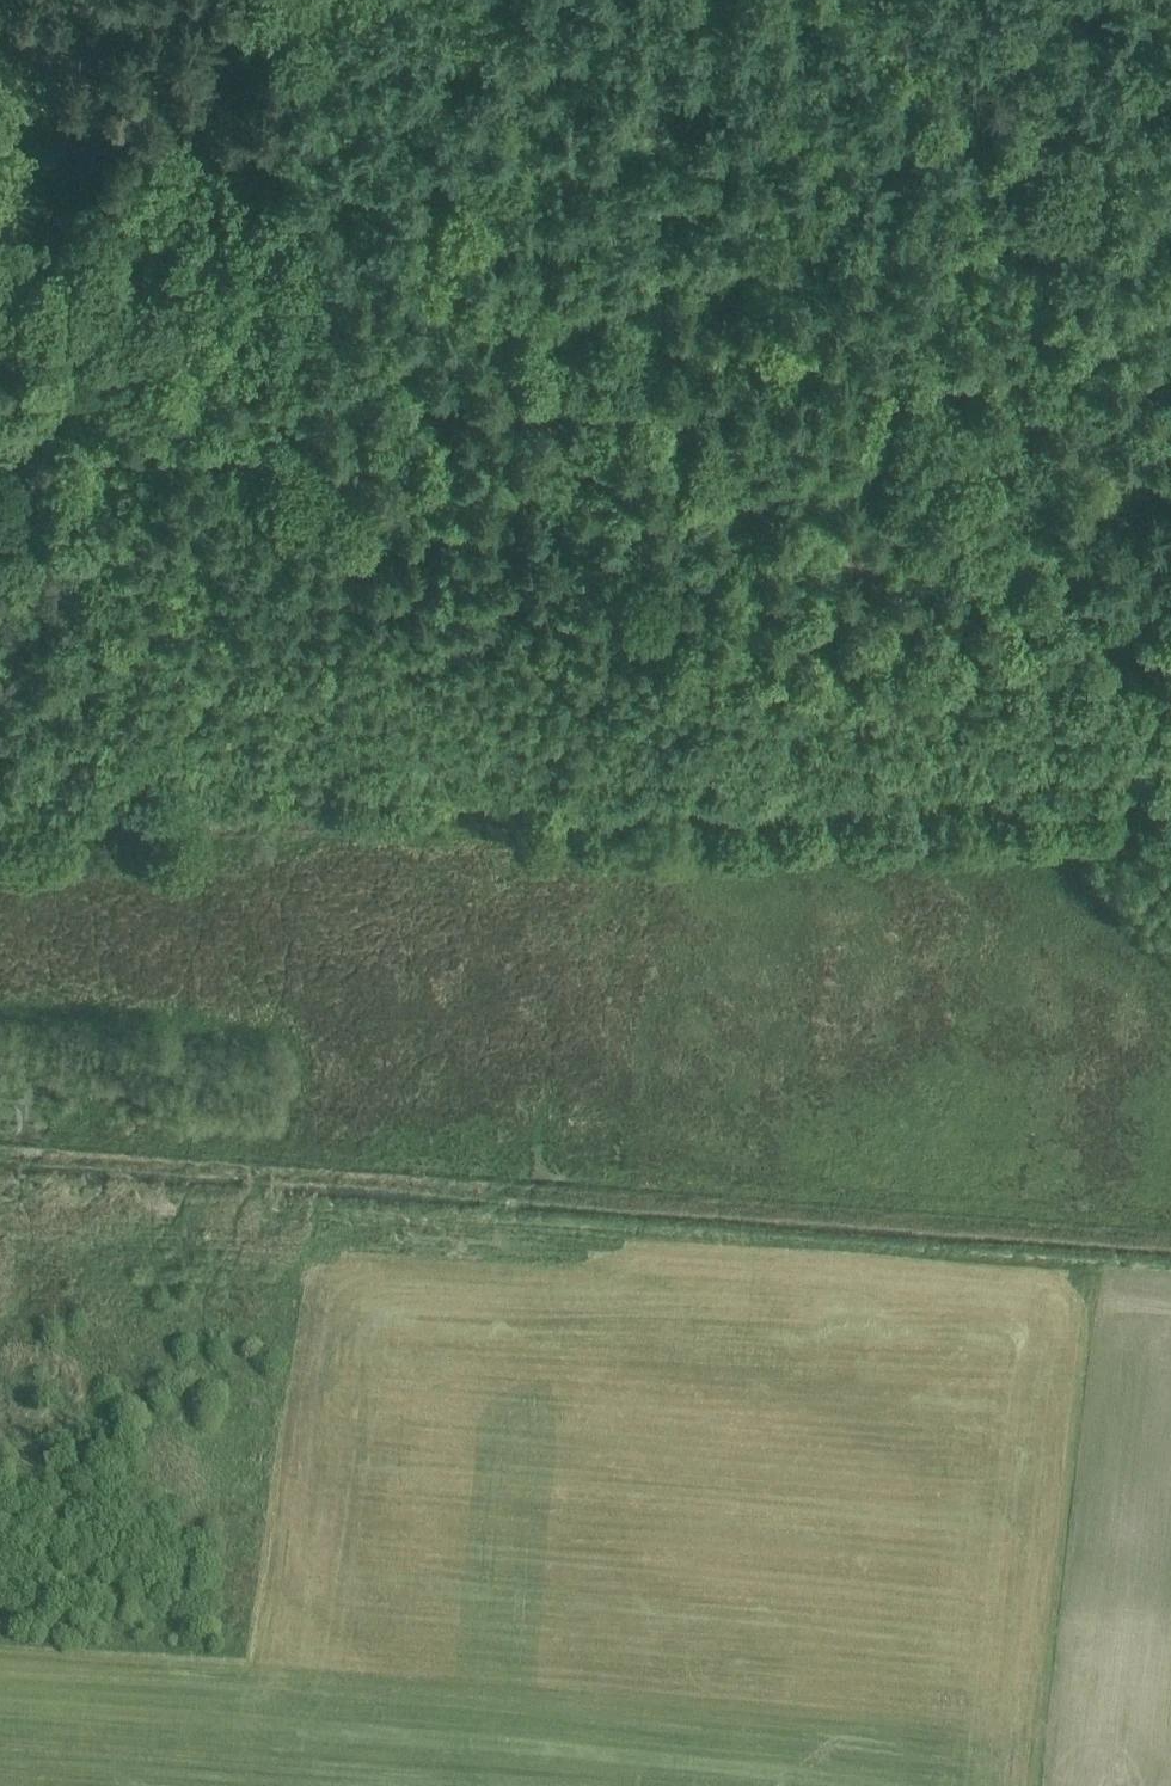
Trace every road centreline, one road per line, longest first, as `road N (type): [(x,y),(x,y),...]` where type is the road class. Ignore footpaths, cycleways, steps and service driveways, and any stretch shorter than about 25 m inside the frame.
road 1 (unclassified): [(1170,775),(359,805),(0,793)]
road 2 (track): [(0,357),(129,365),(266,389)]

